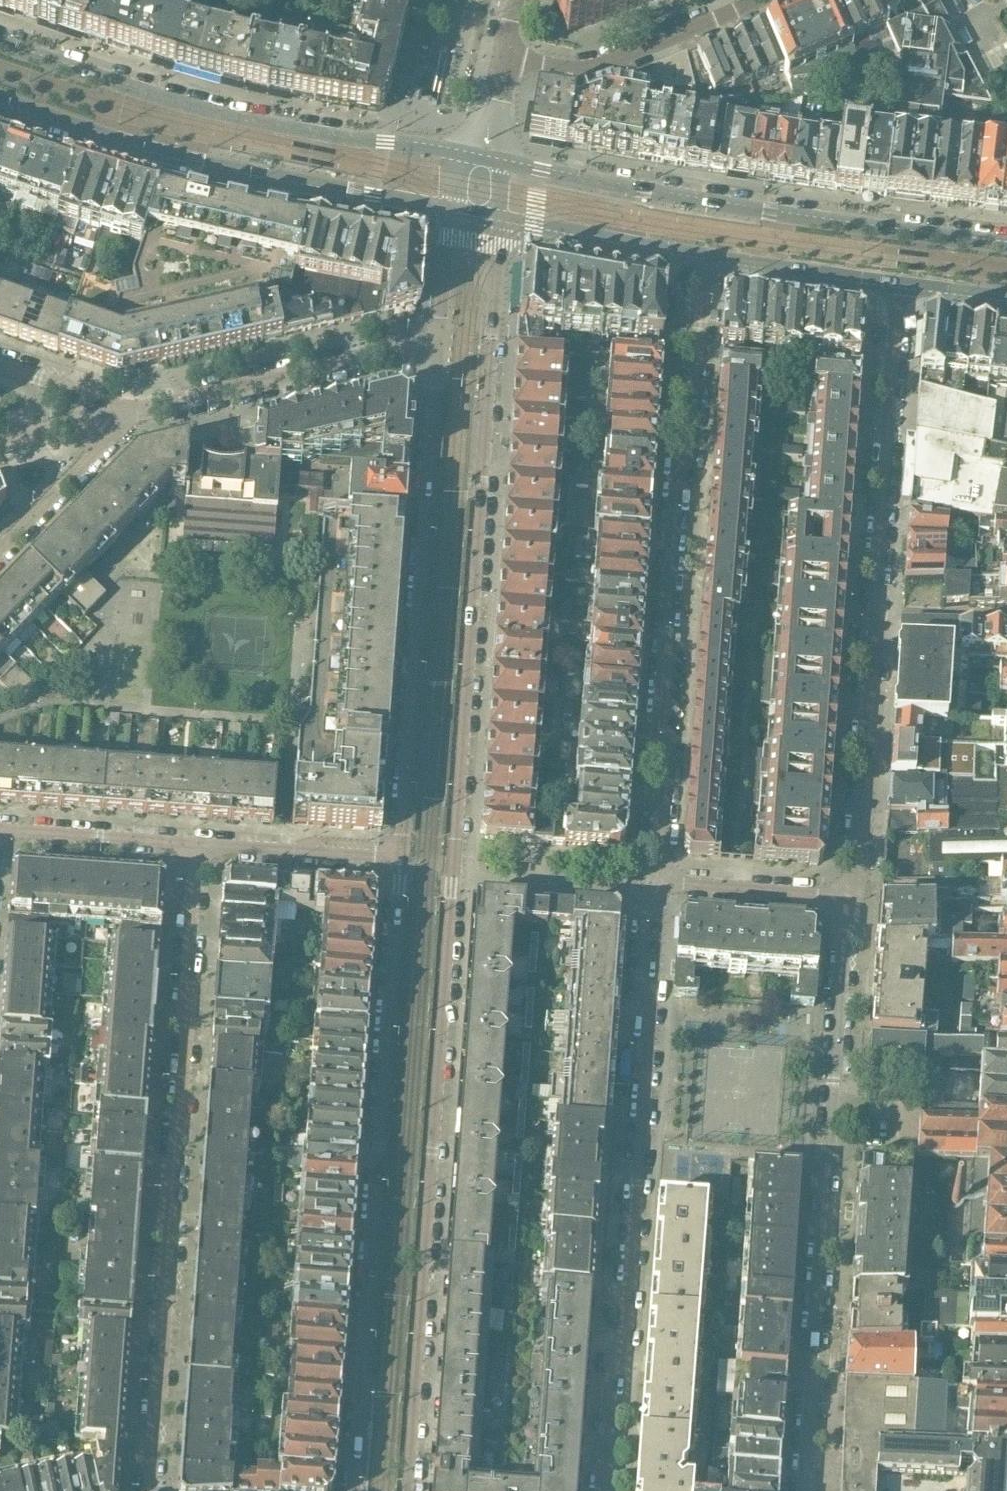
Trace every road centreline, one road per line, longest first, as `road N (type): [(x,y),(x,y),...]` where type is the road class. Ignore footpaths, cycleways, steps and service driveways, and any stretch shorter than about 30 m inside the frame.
road 1 (residential): [(454,868),(498,267),(476,213)]
road 2 (residential): [(150,1490),(196,845)]
road 3 (residential): [(398,857),(354,1490)]
road 4 (residential): [(703,256),(691,447),(674,487),(657,730),(666,770),(652,882)]
road 5 (residential): [(405,1490),(454,868)]
road 6 (residential): [(652,882),(640,977),(650,1020),(626,1332),(609,1372),(600,1490)]
road 7 (residential): [(848,897),(861,860),(899,287)]
road 8 (residential): [(803,1490),(848,897)]
road 9 (tertiary): [(1006,244),(721,207),(482,161)]
road 10 (residential): [(436,348),(398,857)]
road 11 (tertiary): [(482,161),(224,119),(0,47)]
road 12 (tertiary): [(0,98),(188,160),(476,213)]
road 13 (residential): [(125,414),(436,348)]
road 14 (residential): [(502,56),(595,68),(758,0)]
road 15 (tertiary): [(476,213),(703,256)]
road 16 (residential): [(196,845),(398,857)]
road 17 (tertiary): [(703,256),(899,287)]
road 18 (residential): [(652,882),(848,897)]
road 19 (residential): [(0,830),(196,845)]
road 20 (residential): [(125,414),(0,551)]
road 21 (residential): [(476,213),(446,263),(436,348)]
road 22 (residential): [(125,414),(0,365)]
road 23 (residential): [(0,443),(125,414)]

